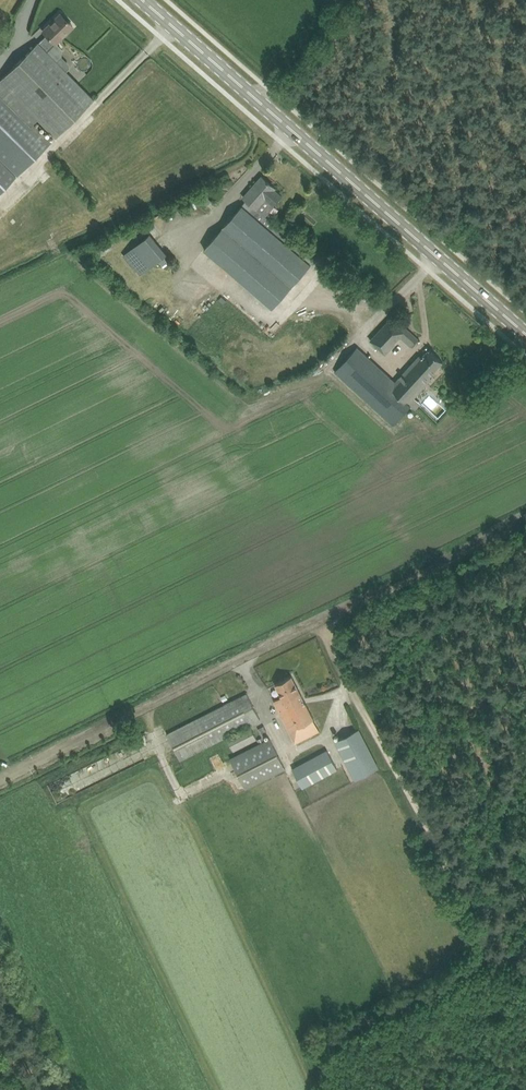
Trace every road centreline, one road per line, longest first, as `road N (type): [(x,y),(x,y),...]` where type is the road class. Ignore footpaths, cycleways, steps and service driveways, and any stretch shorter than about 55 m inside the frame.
road 1 (unclassified): [(0,777),(525,519)]
road 2 (primary): [(525,331),(148,0)]
road 3 (track): [(485,948),(320,622)]
road 4 (track): [(485,948),(472,969),(339,1038),(325,1064),(331,1089)]

